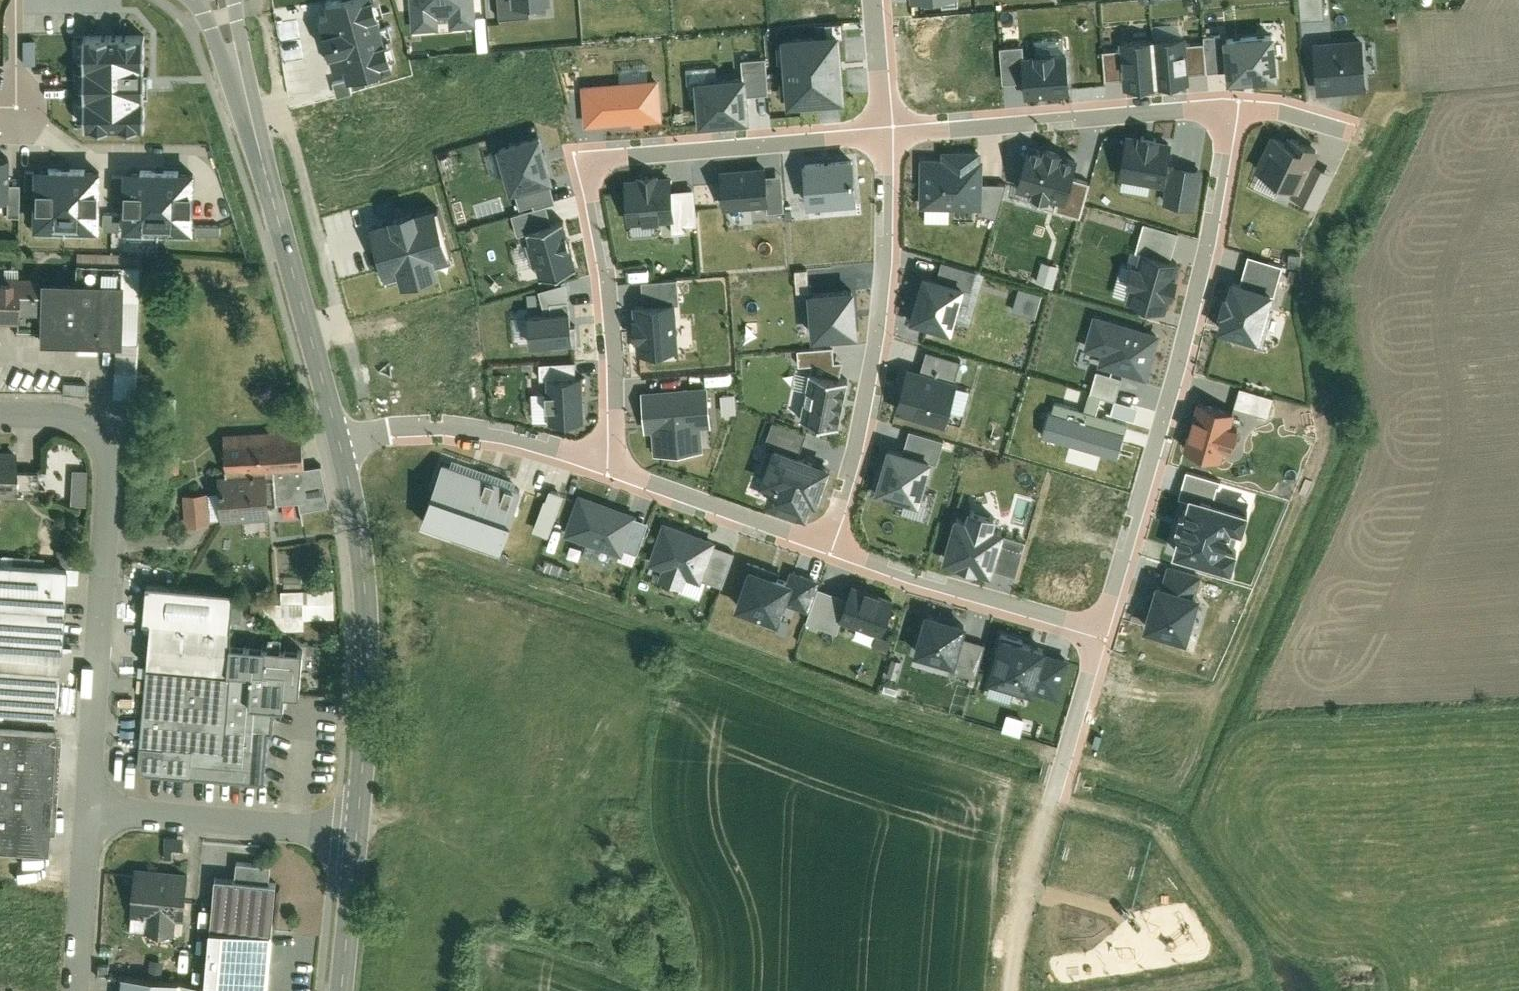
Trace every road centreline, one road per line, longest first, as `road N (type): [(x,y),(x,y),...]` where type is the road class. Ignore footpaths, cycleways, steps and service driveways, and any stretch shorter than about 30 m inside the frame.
road 1 (residential): [(829,543),(1101,630),(1223,198),(1229,107)]
road 2 (residential): [(607,464),(615,410),(605,276),(584,160),(885,131)]
road 3 (residential): [(0,414),(83,416),(106,434),(111,459),(79,793)]
road 4 (tertiary): [(337,437),(221,0)]
road 5 (residential): [(885,131),(892,223),(879,332),(829,543)]
road 6 (tertiary): [(356,840),(365,606),(337,437)]
road 7 (residential): [(1229,107),(885,131)]
road 8 (residential): [(79,793),(356,840)]
road 9 (residential): [(337,437),(446,426),(607,464)]
road 10 (residential): [(607,464),(829,543)]
road 11 (residential): [(79,793),(70,990)]
road 12 (tertiary): [(344,990),(356,840)]
road 13 (residential): [(873,0),(885,131)]
road 14 (residential): [(1229,107),(1273,108),(1351,129)]

